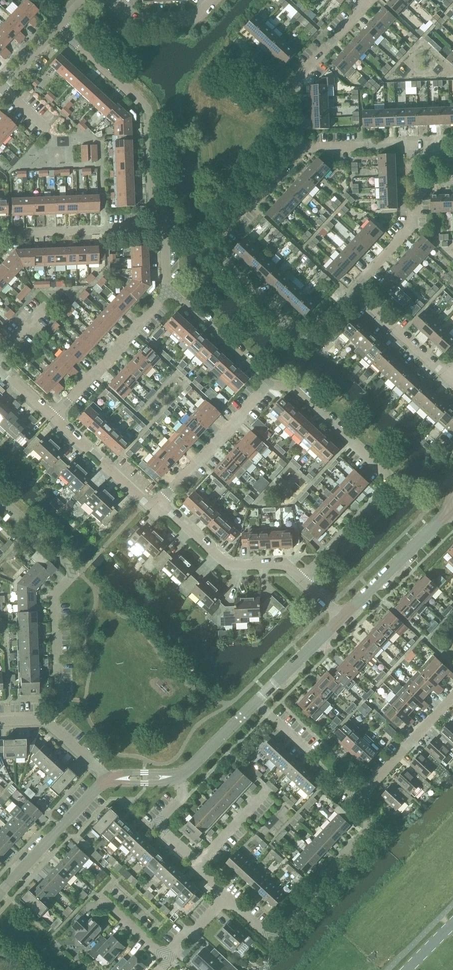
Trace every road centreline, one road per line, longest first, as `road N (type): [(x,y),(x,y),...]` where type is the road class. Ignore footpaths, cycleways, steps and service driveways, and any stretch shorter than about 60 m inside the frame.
road 1 (residential): [(355,292),(315,336),(296,330),(213,250),(226,225),(303,149)]
road 2 (residential): [(299,578),(389,479),(294,387),(269,381)]
road 3 (residential): [(44,720),(60,705),(57,594),(76,578),(0,505)]
road 4 (residential): [(359,800),(362,834),(322,879),(322,895),(275,941),(229,895)]
road 5 (residential): [(158,227),(146,113),(59,28)]
road 6 (residential): [(55,418),(166,291)]
road 7 (residential): [(158,505),(269,381)]
road 8 (residential): [(299,578),(280,565),(223,561),(158,505)]
road 9 (residential): [(355,292),(400,243),(403,147)]
road 10 (tertiary): [(342,619),(449,508)]
road 11 (tertiary): [(0,891),(105,779)]
road 12 (residential): [(359,800),(257,702)]
road 13 (residential): [(269,381),(166,291)]
road 14 (residential): [(452,700),(359,800)]
road 15 (residential): [(158,505),(55,418)]
road 16 (residential): [(449,379),(355,292)]
road 17 (residential): [(299,95),(298,78),(370,0)]
road 18 (residential): [(201,866),(157,824),(182,800),(182,775)]

